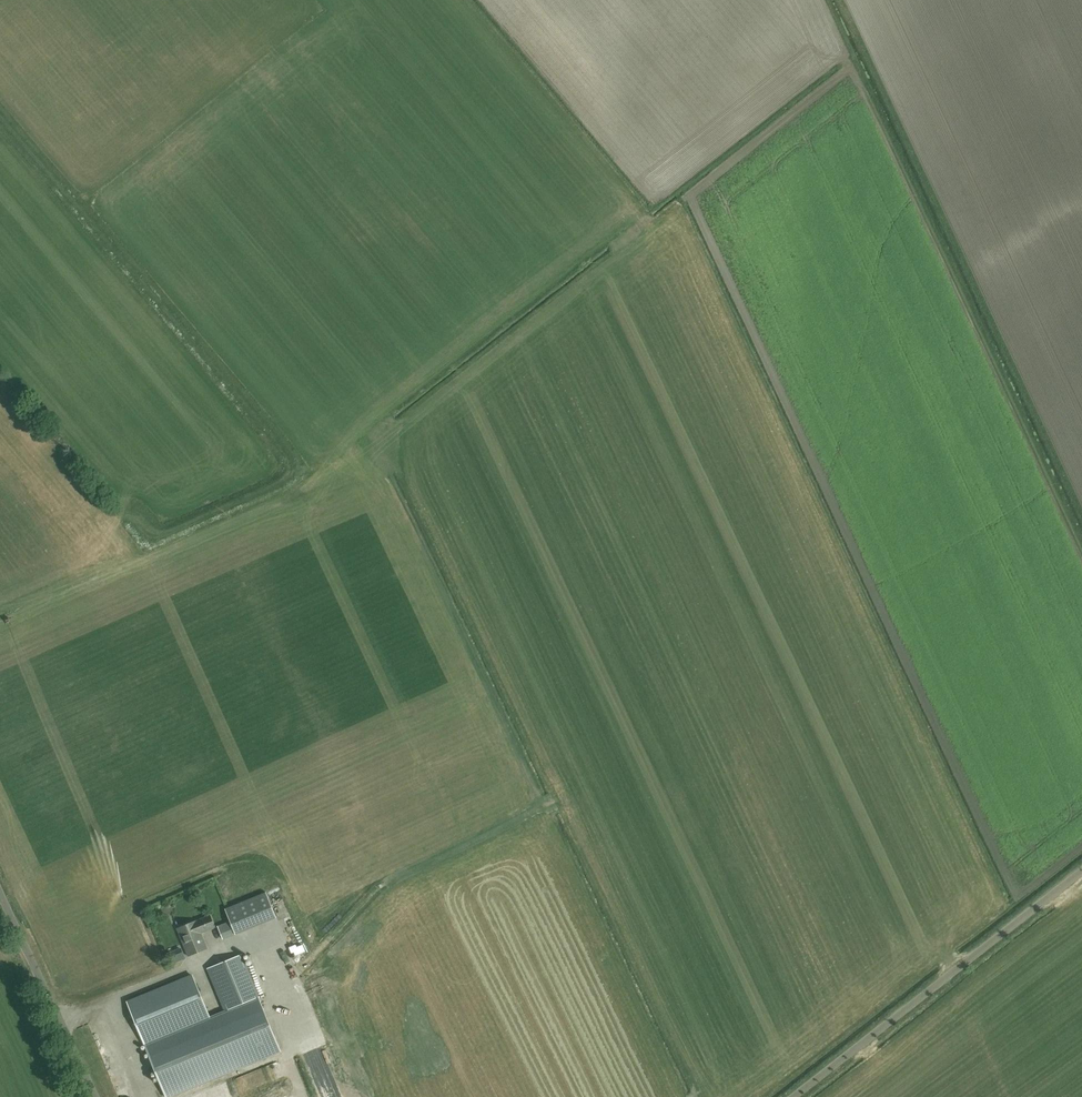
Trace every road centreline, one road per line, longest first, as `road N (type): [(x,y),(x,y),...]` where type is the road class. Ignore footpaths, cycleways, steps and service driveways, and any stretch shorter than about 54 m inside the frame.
road 1 (unclassified): [(794,1096),(1081,871)]
road 2 (unclassified): [(96,1096),(0,891)]

